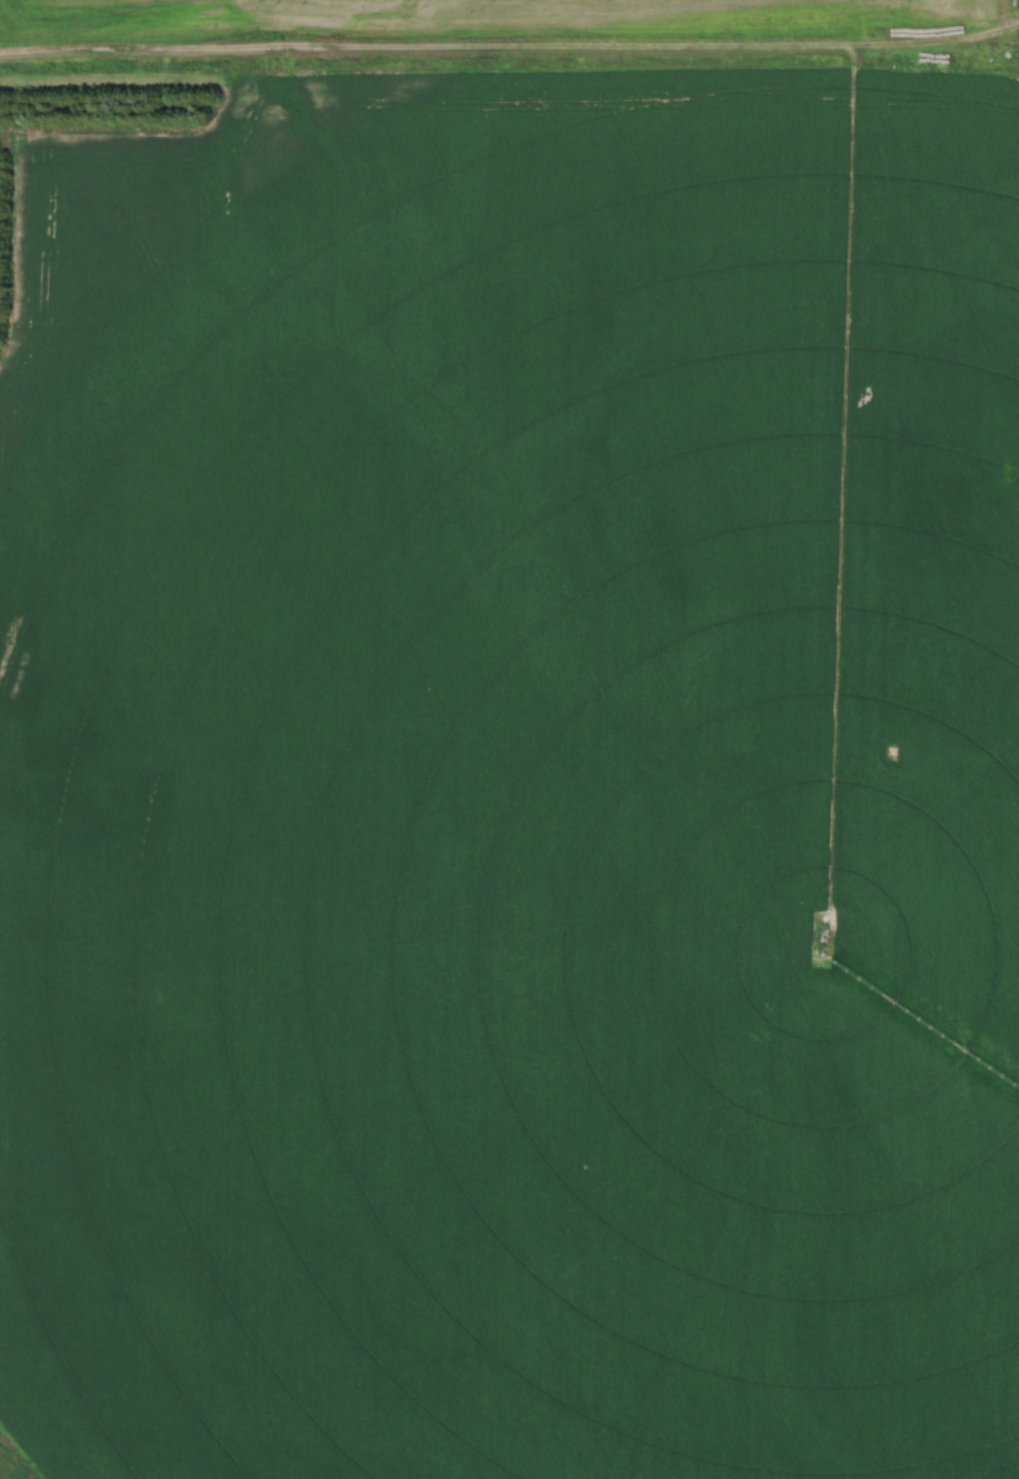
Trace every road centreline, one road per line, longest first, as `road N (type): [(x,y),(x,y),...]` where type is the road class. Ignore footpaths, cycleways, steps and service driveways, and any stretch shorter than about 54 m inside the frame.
road 1 (residential): [(0,53),(779,45),(955,40),(1014,27)]

